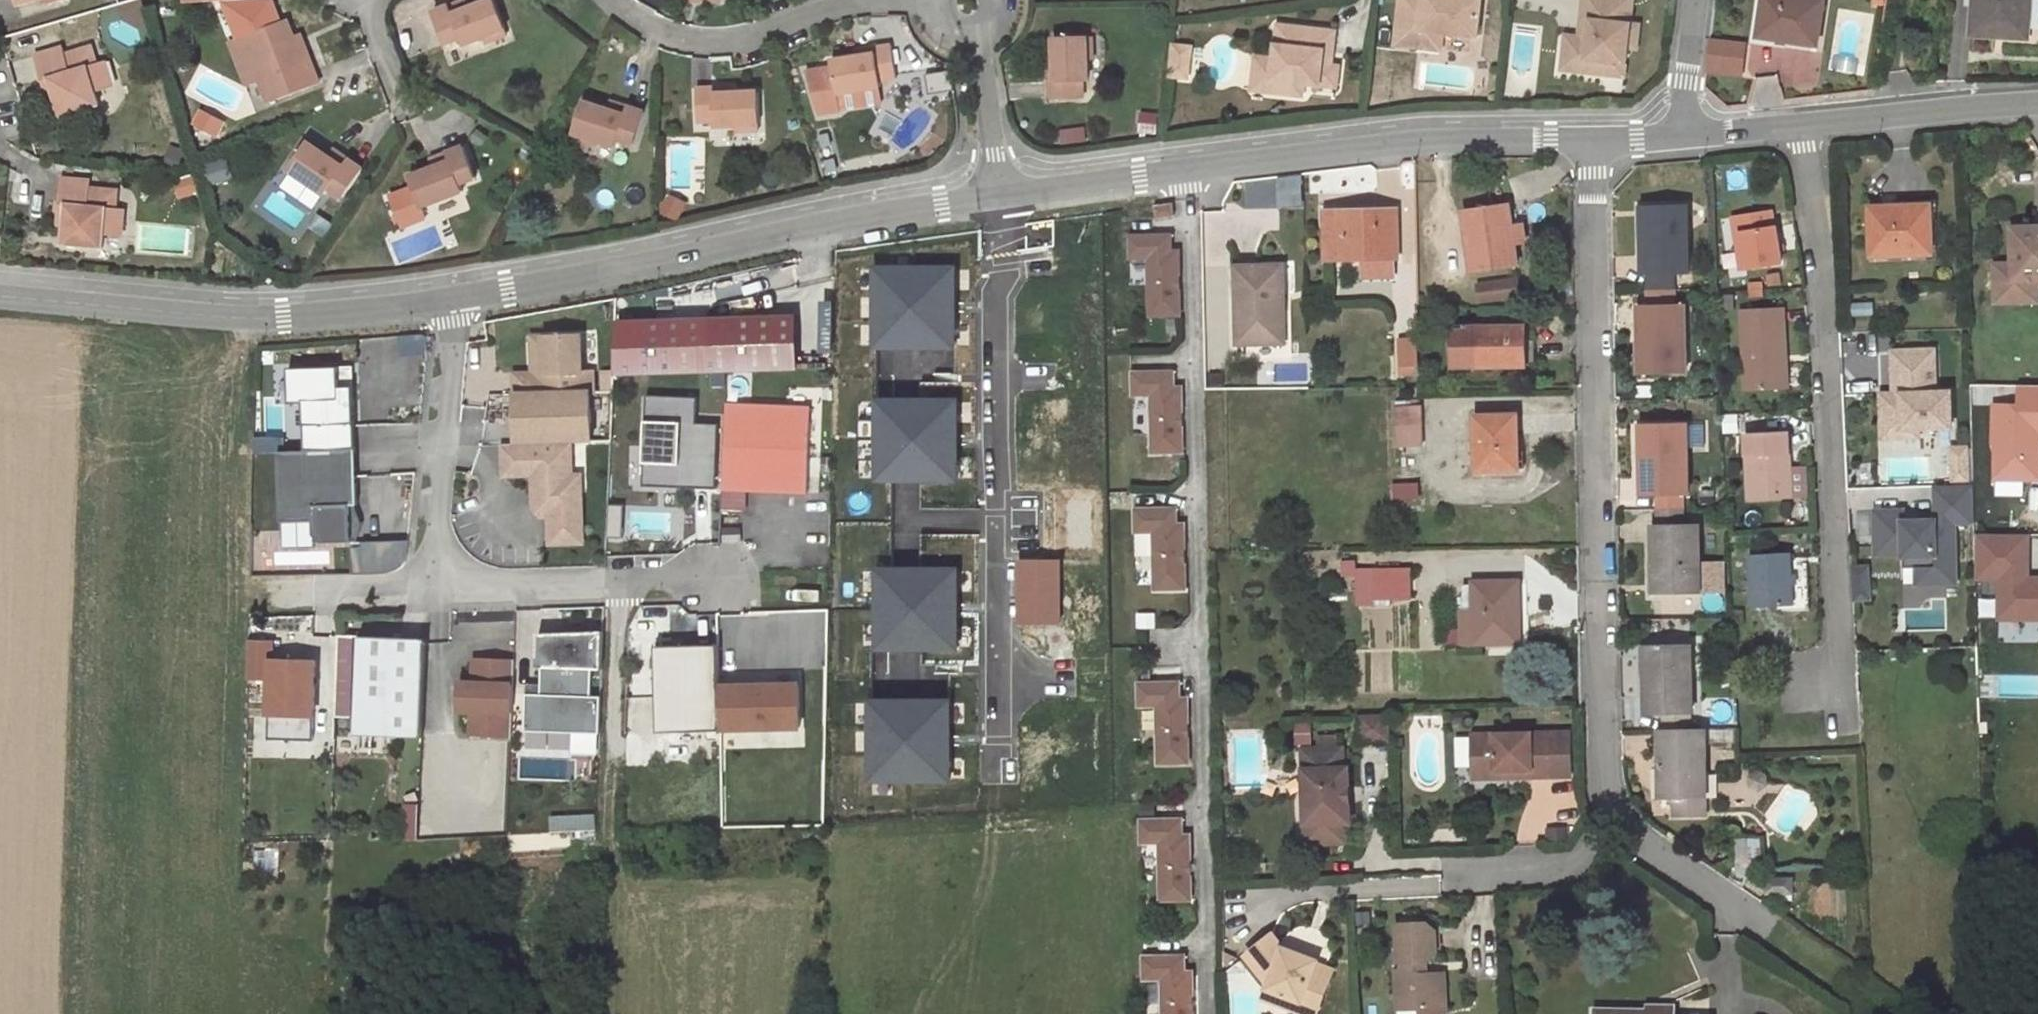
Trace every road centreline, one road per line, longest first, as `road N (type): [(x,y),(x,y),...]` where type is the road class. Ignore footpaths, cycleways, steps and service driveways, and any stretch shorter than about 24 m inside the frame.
road 1 (residential): [(1186,169),(1208,1013)]
road 2 (residential): [(1592,138),(1602,783),(1614,816)]
road 3 (residential): [(1804,124),(1822,279),(1839,704)]
road 4 (residential): [(998,773),(1001,194)]
road 5 (residential): [(451,299),(830,220),(1001,194)]
road 6 (residential): [(0,288),(284,314),(451,299)]
road 7 (residential): [(1186,169),(1421,139),(1592,138)]
road 8 (residential): [(616,0),(661,33),(702,41),(748,40),(863,3),(969,5)]
road 9 (residential): [(439,591),(451,299)]
road 10 (residential): [(719,583),(439,591)]
road 11 (residential): [(1804,124),(2037,102)]
road 12 (residential): [(969,5),(1001,194)]
road 13 (residential): [(1001,194),(1186,169)]
road 14 (residential): [(1614,816),(1634,841),(1761,922)]
road 15 (residential): [(1614,816),(1585,859),(1549,872),(1460,876)]
road 16 (residential): [(1681,136),(1696,0)]
road 17 (residential): [(1681,136),(1804,124)]

